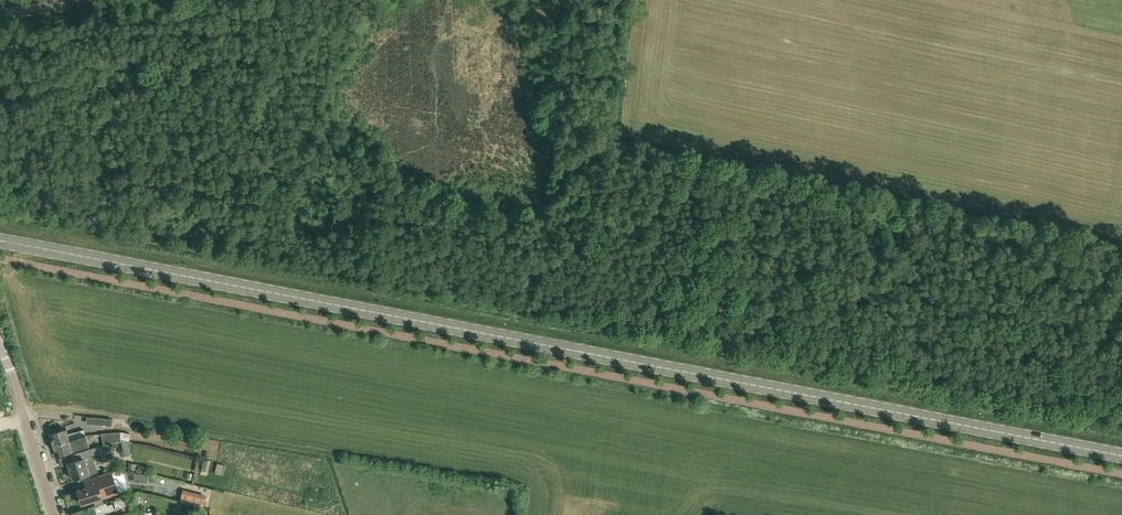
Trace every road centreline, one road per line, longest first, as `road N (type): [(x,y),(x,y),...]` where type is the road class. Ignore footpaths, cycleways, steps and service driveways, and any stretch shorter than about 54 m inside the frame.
road 1 (secondary): [(1121,457),(0,242)]
road 2 (residential): [(55,514),(0,348)]

